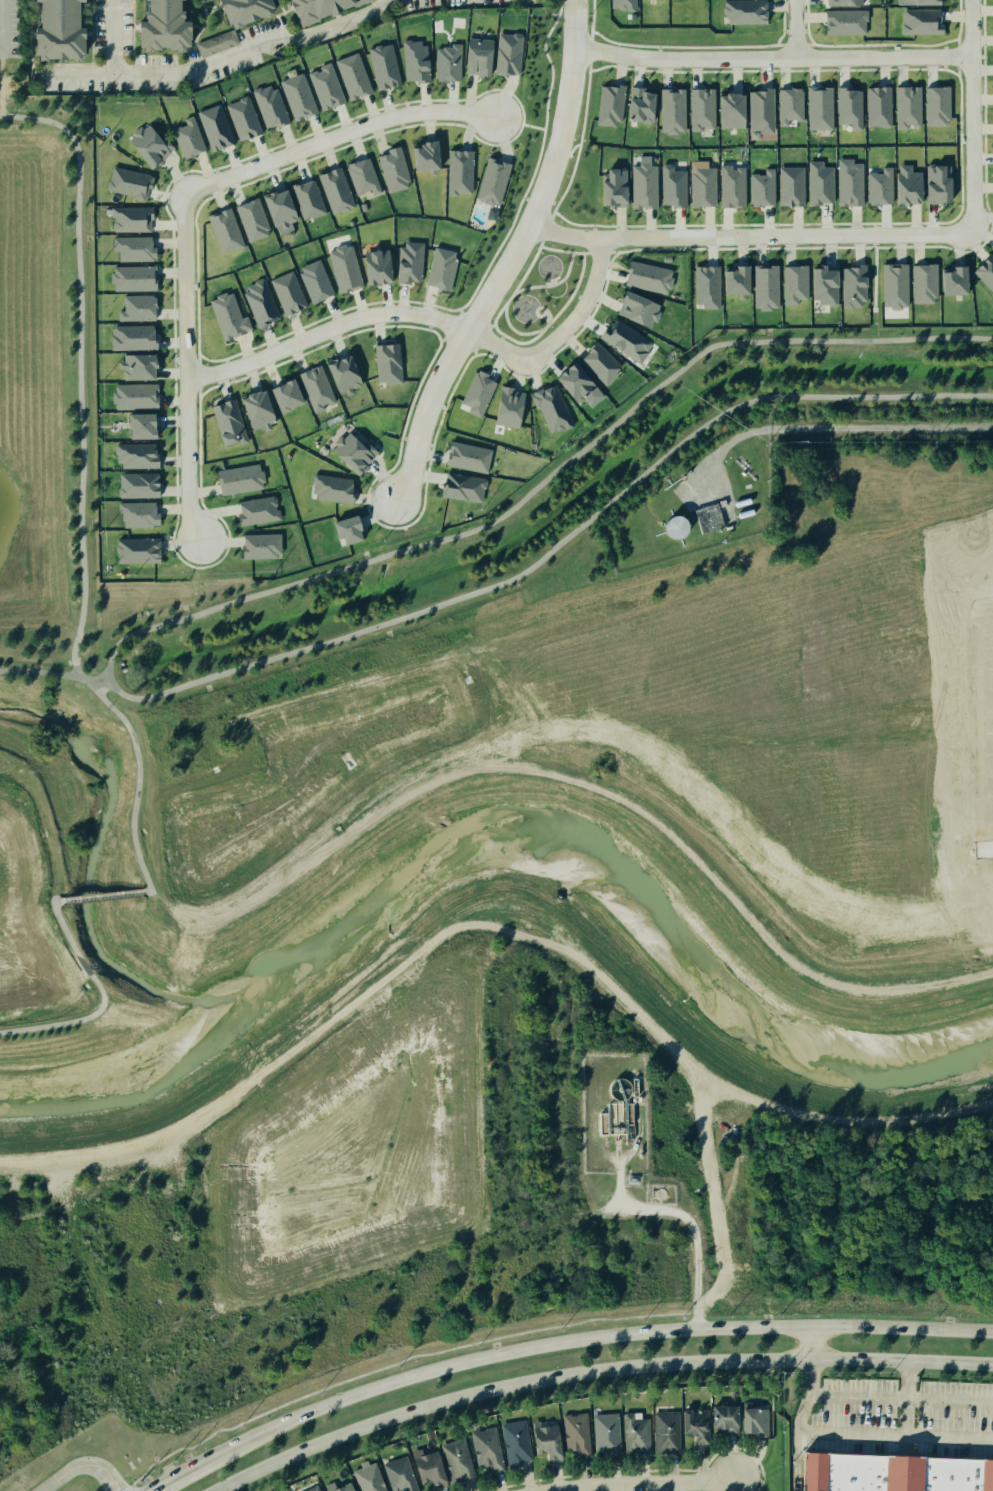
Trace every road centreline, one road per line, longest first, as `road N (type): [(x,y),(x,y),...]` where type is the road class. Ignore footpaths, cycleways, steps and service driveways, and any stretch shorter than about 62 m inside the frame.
road 1 (secondary): [(217,1490),(392,1417),(595,1370),(809,1360),(992,1364)]
road 2 (residential): [(395,501),(412,477),(441,380),(546,189),(571,83),(575,0)]
road 3 (residential): [(532,223),(580,239),(974,234)]
road 4 (secondary): [(615,1335),(390,1383),(205,1461)]
road 5 (residential): [(992,599),(718,683),(610,727)]
road 6 (residential): [(574,48),(650,60),(973,59)]
road 7 (secondary): [(992,1331),(725,1327),(615,1335)]
road 8 (residential): [(695,691),(721,726),(872,863),(976,851)]
road 9 (residential): [(201,542),(189,489),(185,195)]
road 10 (residential): [(185,195),(382,120),(429,112),(496,116)]
road 11 (residential): [(188,376),(218,374),(375,316),(434,318),(469,332)]
road 12 (residential): [(904,861),(899,627)]
road 13 (residential): [(469,332),(522,364),(538,355),(588,304),(601,239)]
road 14 (residential): [(554,1490),(731,1477)]
road 15 (residential): [(974,234),(973,59)]

